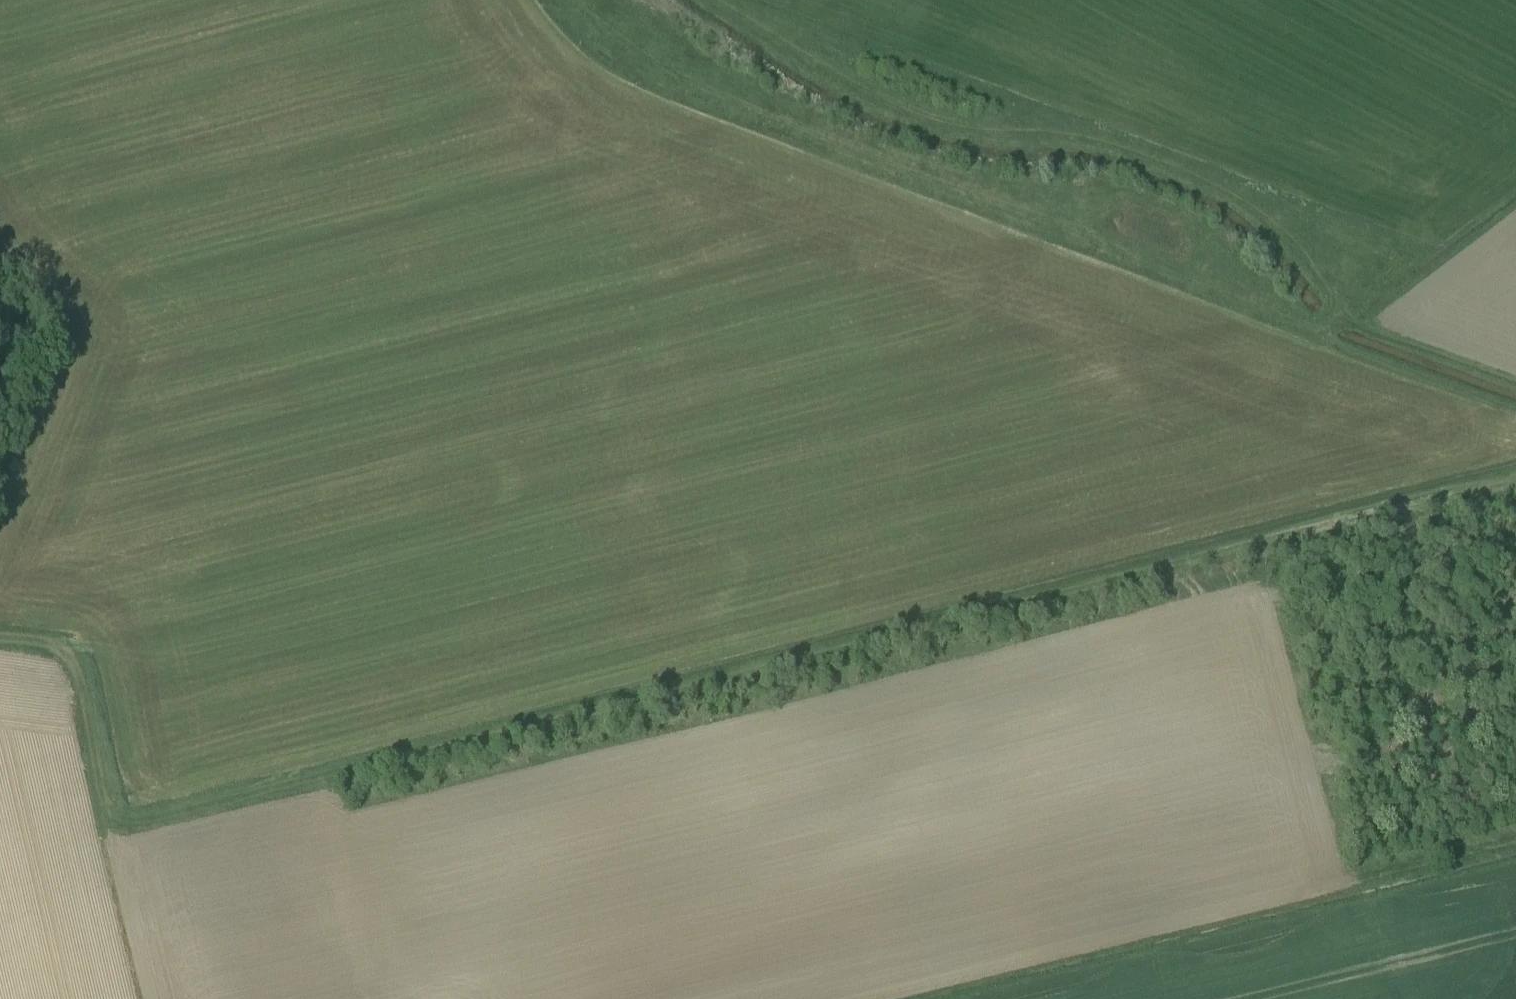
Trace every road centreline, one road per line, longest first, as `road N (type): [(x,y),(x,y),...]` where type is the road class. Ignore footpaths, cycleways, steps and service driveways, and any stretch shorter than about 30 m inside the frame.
road 1 (track): [(1515,484),(1025,596),(293,786),(112,804),(69,646),(0,638)]

